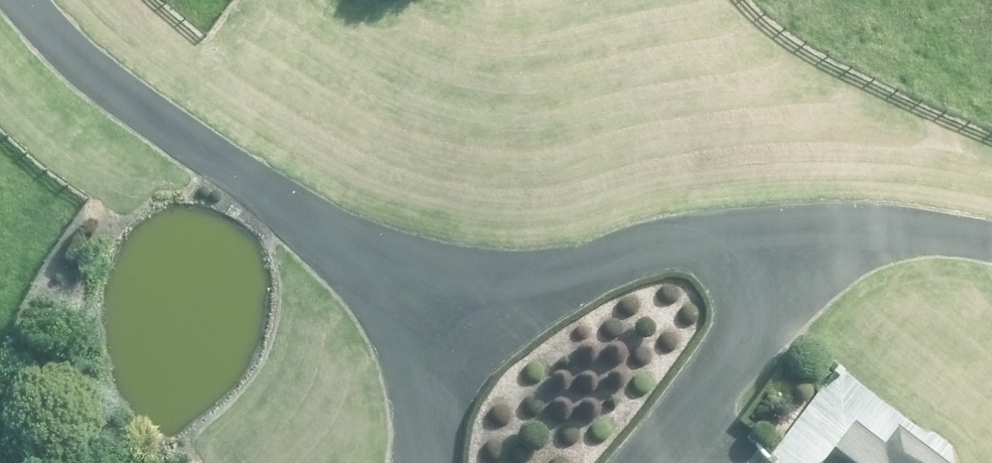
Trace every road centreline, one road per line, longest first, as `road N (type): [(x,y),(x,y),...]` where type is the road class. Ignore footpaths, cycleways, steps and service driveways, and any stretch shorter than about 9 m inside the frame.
road 1 (track): [(53,0),(384,270),(473,302),(650,260),(804,256),(991,275)]
road 2 (track): [(657,462),(704,414),(804,256)]
road 3 (track): [(473,302),(446,365),(444,462)]

